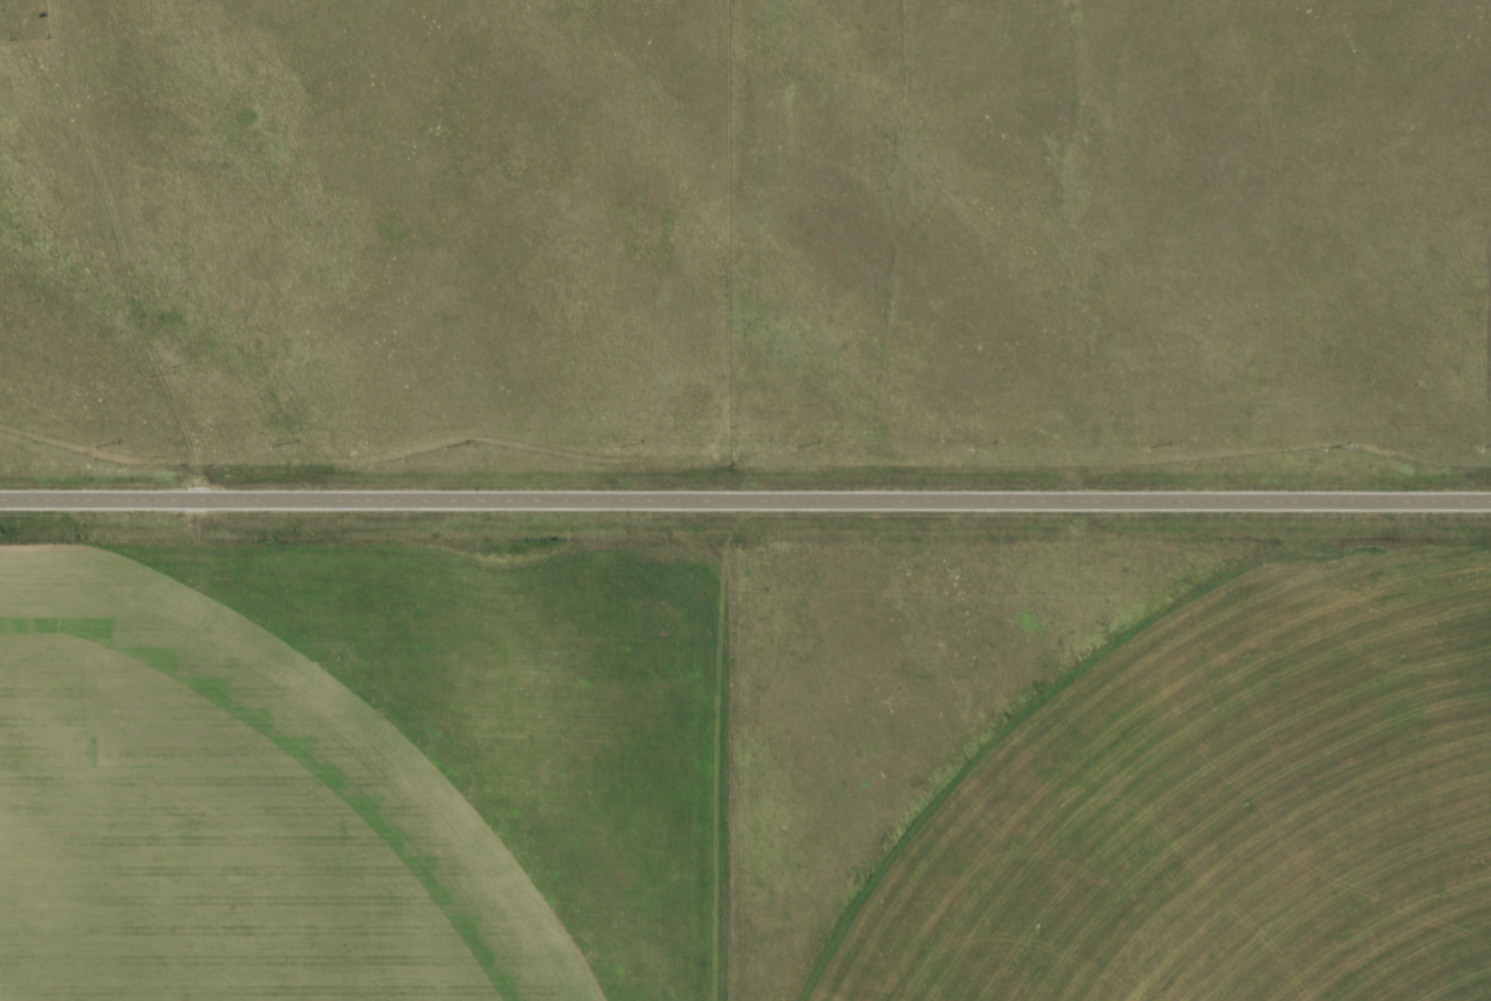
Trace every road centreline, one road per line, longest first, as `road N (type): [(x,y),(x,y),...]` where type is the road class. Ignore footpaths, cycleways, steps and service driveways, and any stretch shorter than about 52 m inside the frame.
road 1 (primary): [(1490,497),(0,497)]

